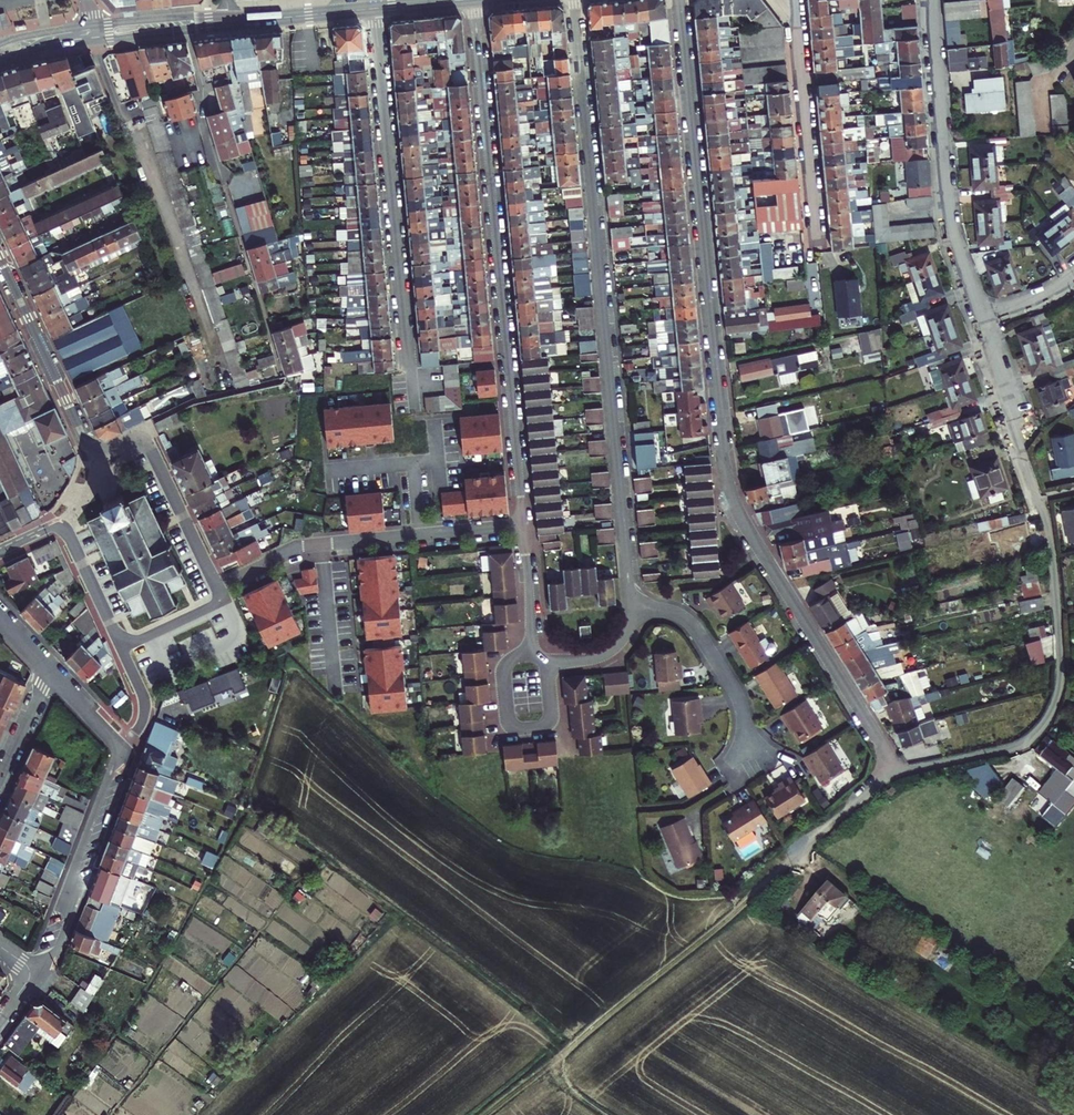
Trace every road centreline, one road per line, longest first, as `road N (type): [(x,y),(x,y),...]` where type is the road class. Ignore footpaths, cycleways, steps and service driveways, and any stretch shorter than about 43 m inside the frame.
road 1 (residential): [(897,771),(729,491),(678,0)]
road 2 (residential): [(631,607),(574,0)]
road 3 (residential): [(979,320),(1046,528),(1060,681),(1049,715),(1019,745),(897,771)]
road 4 (residential): [(474,0),(523,526)]
road 5 (residential): [(218,586),(151,445),(132,440),(92,457),(0,259)]
road 6 (residential): [(374,9),(413,408)]
road 7 (residential): [(929,0),(946,209),(979,320)]
road 8 (residential): [(121,746),(74,869),(69,918),(49,960),(34,971)]
road 9 (residential): [(796,0),(816,242)]
road 10 (residential): [(0,553),(62,523),(119,648)]
road 11 (residential): [(631,607),(673,612),(694,627),(738,698),(749,751)]
road 12 (residential): [(523,526),(322,544)]
road 13 (residential): [(747,902),(897,771)]
road 14 (residential): [(528,654),(509,662),(504,673),(513,729),(549,722),(546,662)]
road 15 (residential): [(335,692),(322,544)]
road 16 (secondary): [(229,21),(374,9)]
road 17 (residential): [(523,526),(528,654)]
road 18 (residential): [(119,648),(217,603),(218,586)]

